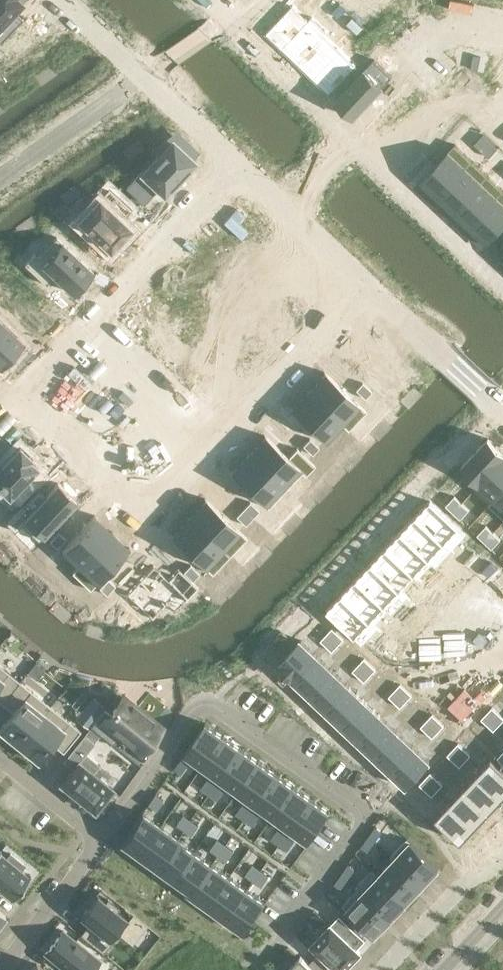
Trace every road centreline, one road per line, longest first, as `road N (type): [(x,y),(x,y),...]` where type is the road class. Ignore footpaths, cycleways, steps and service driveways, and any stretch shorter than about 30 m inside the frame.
road 1 (residential): [(369,289),(143,523),(14,399),(237,168)]
road 2 (residential): [(93,836),(201,696),(370,813)]
road 3 (residential): [(237,168),(64,0)]
road 4 (residential): [(502,412),(369,289)]
road 5 (residential): [(369,289),(237,168)]
road 6 (residential): [(0,969),(90,856),(93,836)]
road 7 (residential): [(0,756),(93,836)]

